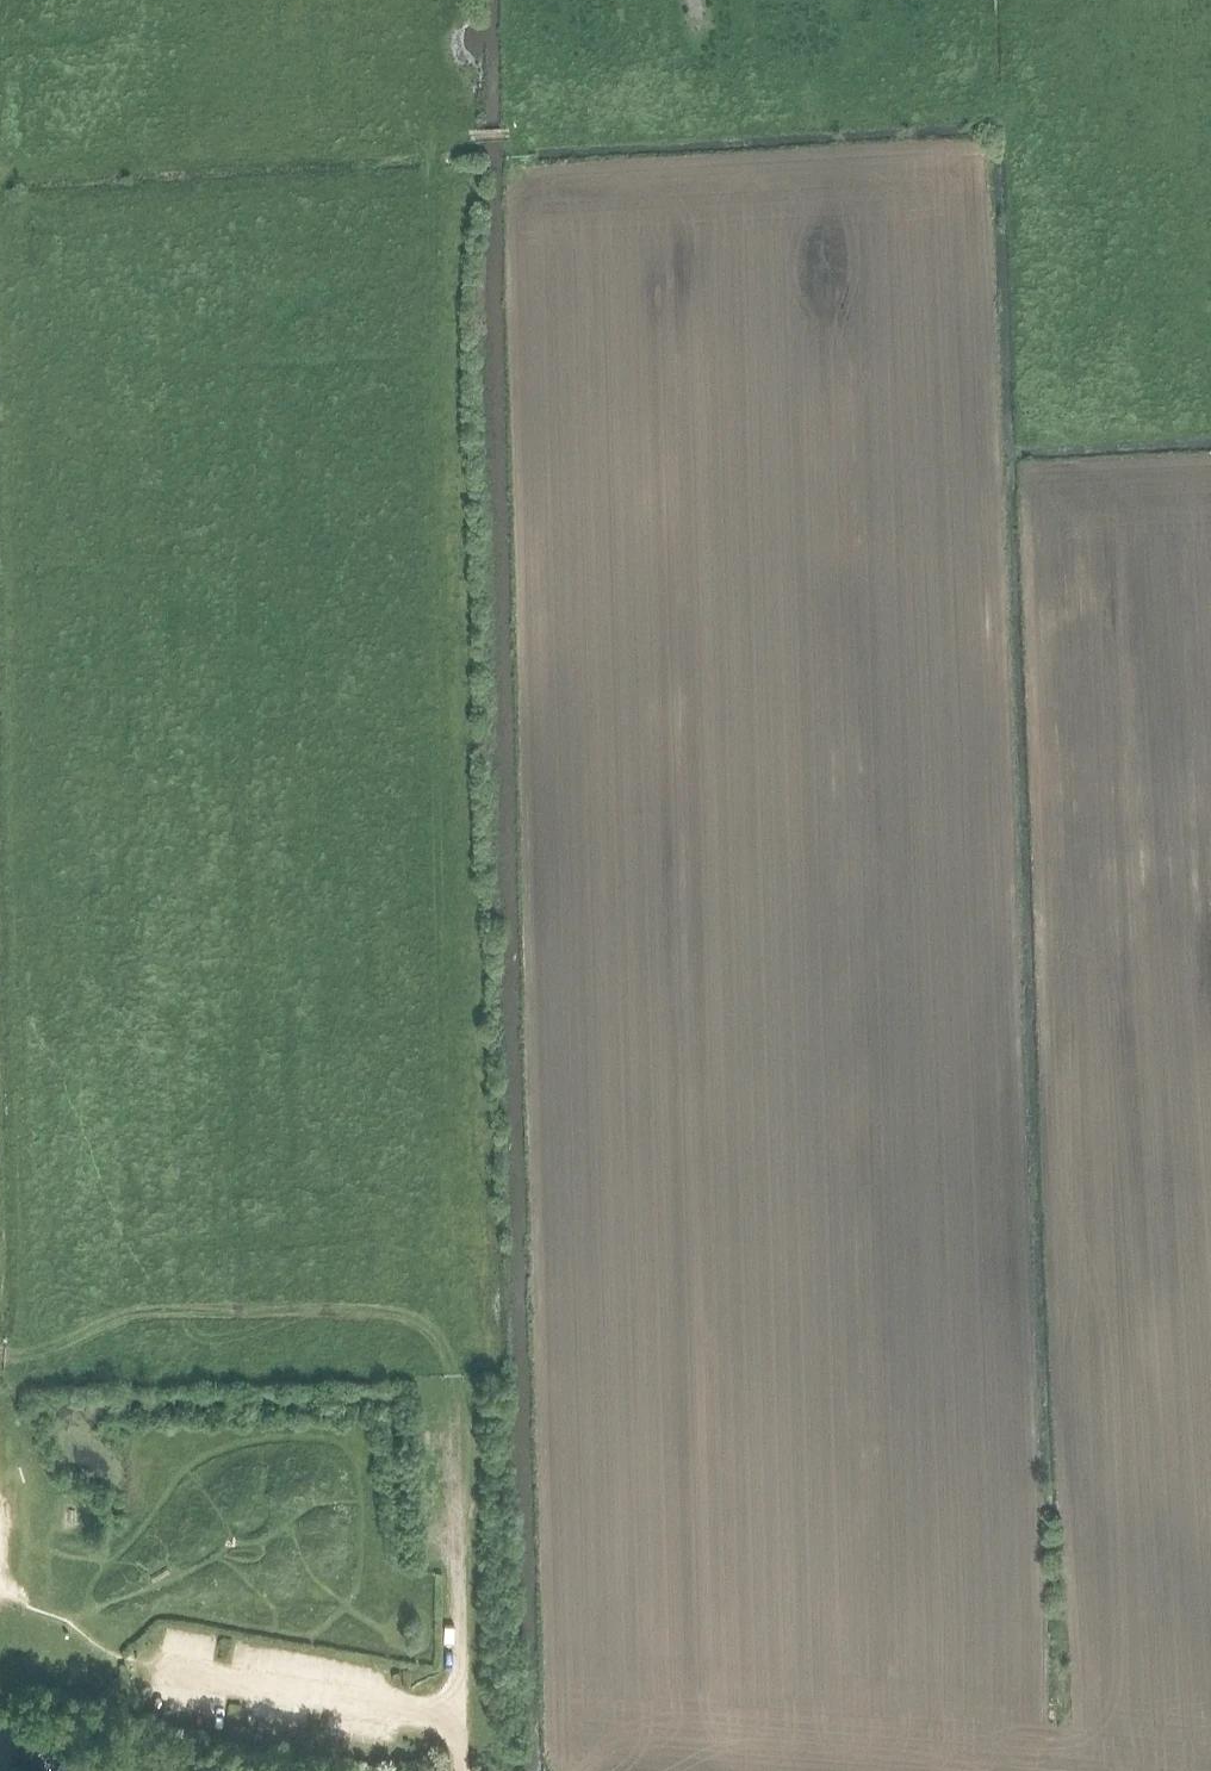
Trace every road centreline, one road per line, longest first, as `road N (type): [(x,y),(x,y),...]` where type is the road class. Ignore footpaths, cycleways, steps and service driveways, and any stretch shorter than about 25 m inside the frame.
road 1 (track): [(452,1377),(460,1720)]

